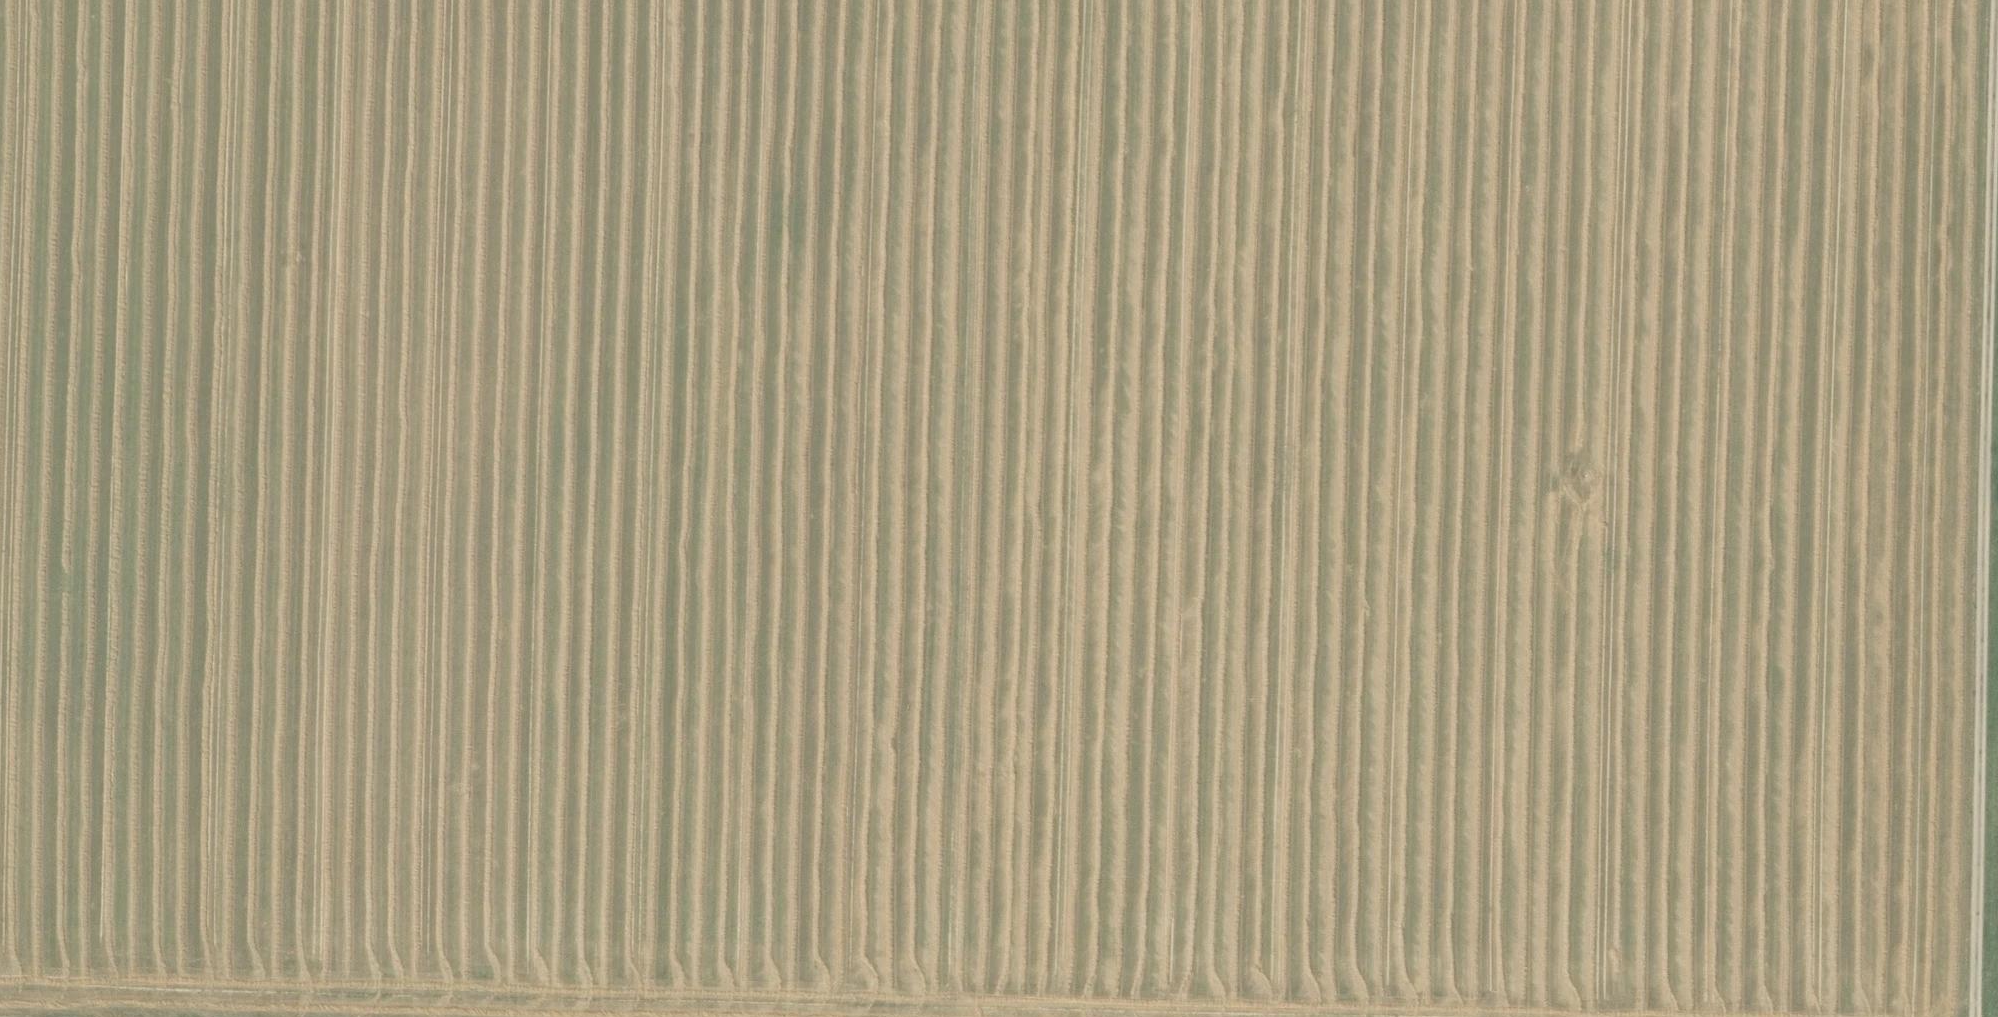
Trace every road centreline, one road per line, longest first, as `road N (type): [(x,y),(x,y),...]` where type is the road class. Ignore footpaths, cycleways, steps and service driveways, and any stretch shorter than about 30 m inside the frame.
road 1 (track): [(1967,1016),(1996,0)]

